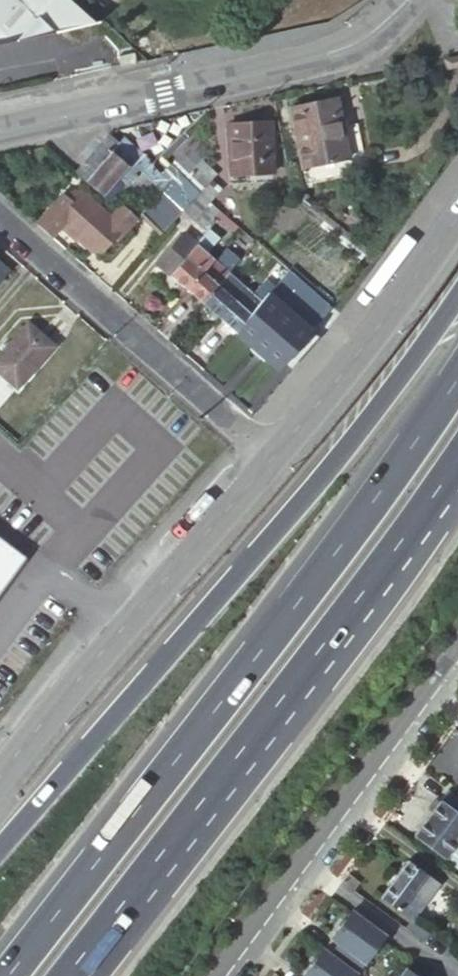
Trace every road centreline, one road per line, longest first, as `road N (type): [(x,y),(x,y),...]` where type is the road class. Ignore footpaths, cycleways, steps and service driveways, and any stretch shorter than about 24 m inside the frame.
road 1 (trunk): [(457,374),(320,571),(12,975)]
road 2 (trunk): [(457,295),(314,481),(0,837)]
road 3 (trunk): [(64,975),(457,467)]
road 4 (residential): [(410,0),(380,31),(313,62),(0,131)]
road 5 (secondary): [(272,458),(0,779)]
road 6 (secondary): [(210,975),(457,639)]
road 7 (residential): [(0,216),(272,458)]
road 8 (secondary): [(457,216),(272,458)]

